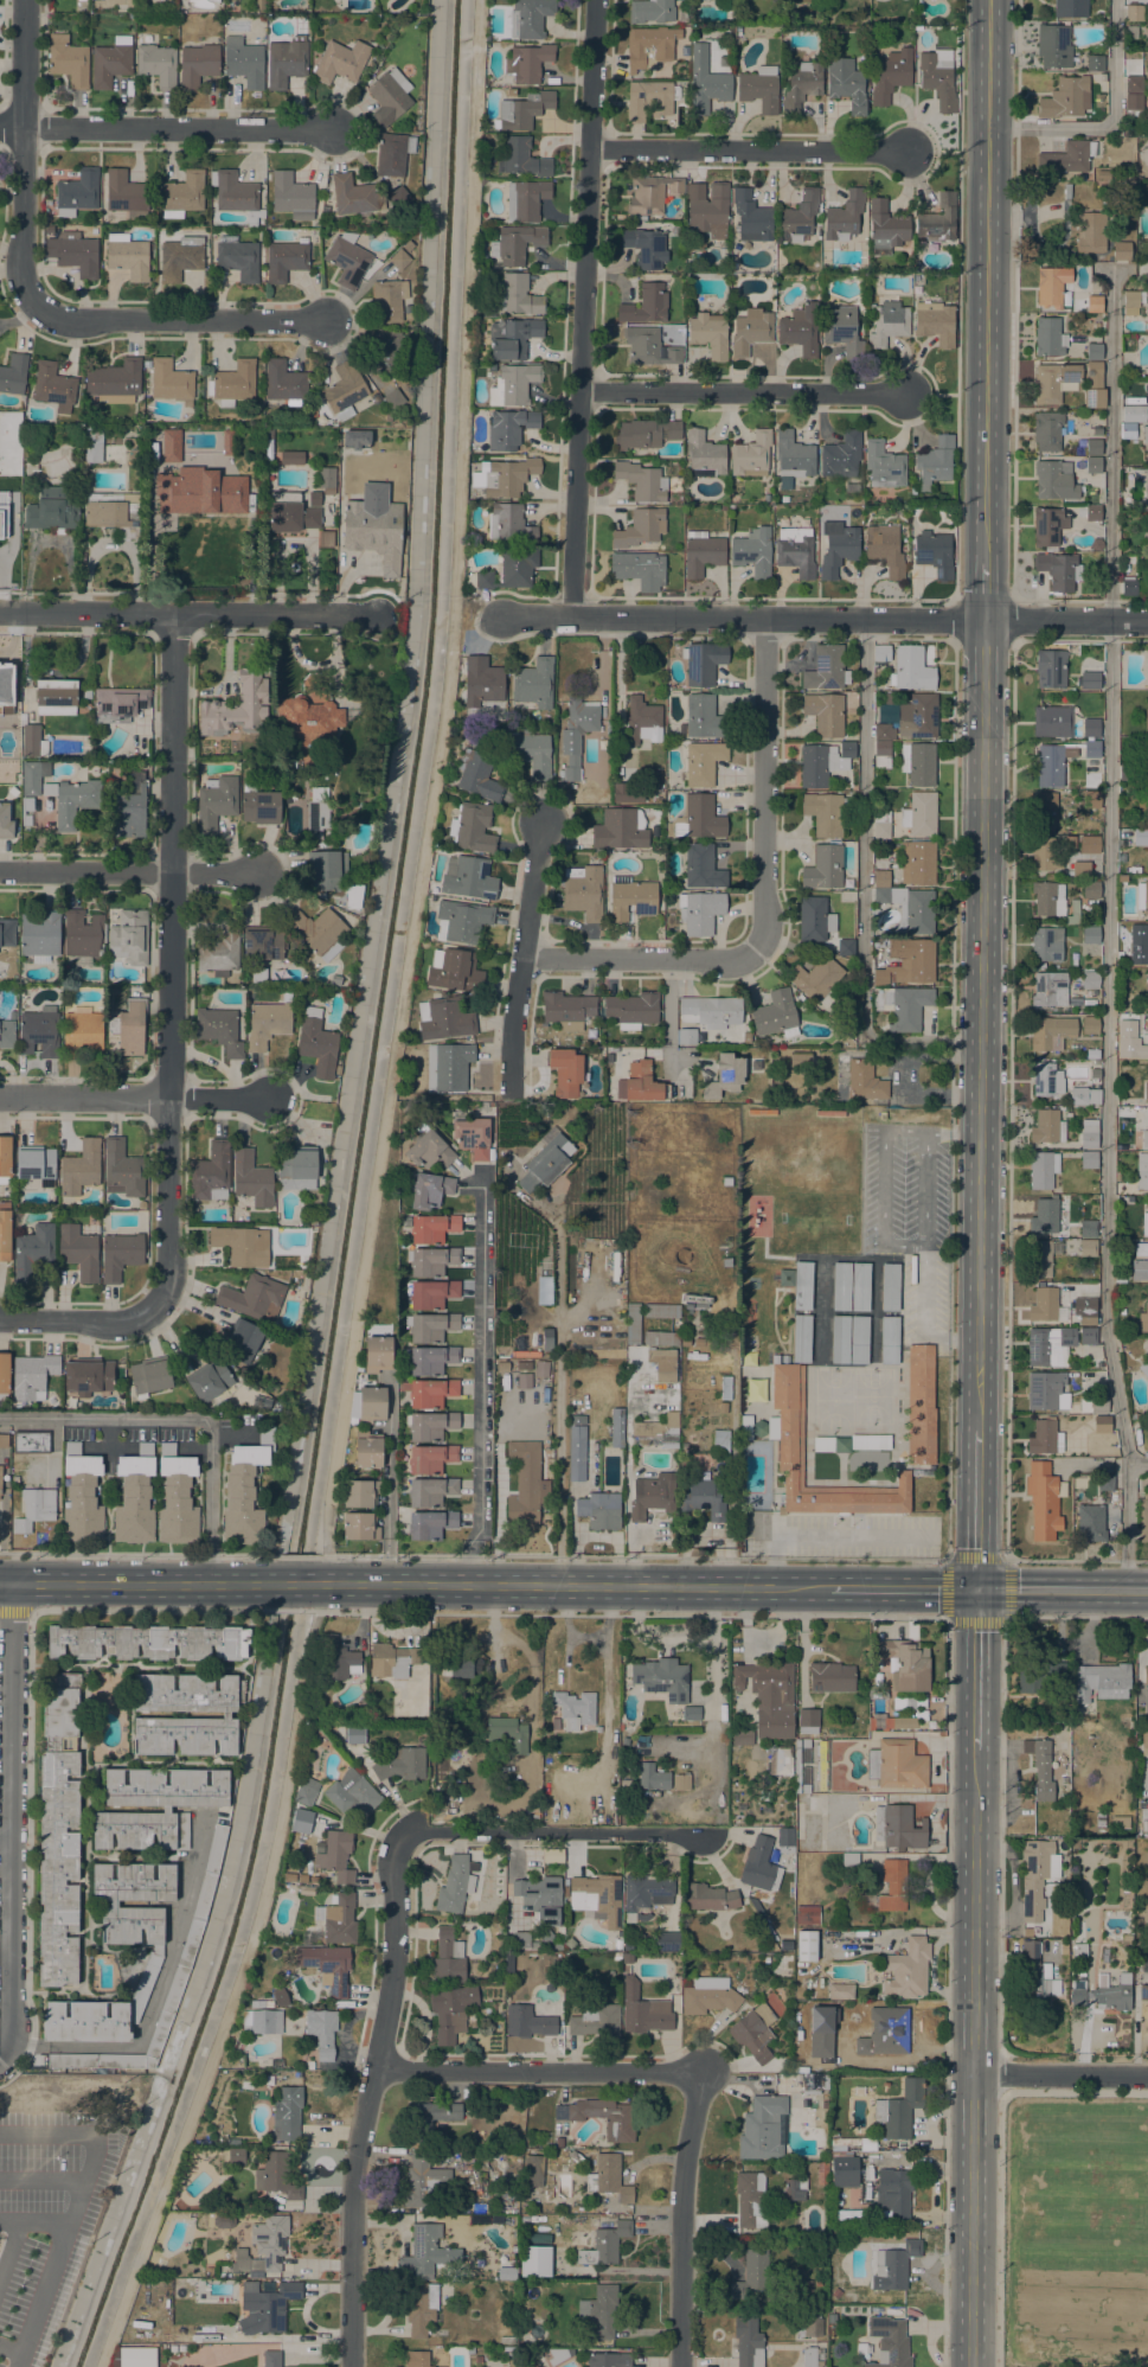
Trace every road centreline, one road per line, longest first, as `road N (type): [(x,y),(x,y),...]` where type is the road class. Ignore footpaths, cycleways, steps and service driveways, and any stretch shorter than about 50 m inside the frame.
road 1 (secondary): [(977,1431),(986,620)]
road 2 (residential): [(172,1320),(174,615)]
road 3 (secondary): [(977,1589),(306,1584)]
road 4 (residential): [(570,619),(593,0)]
road 5 (secondary): [(971,2366),(975,1749)]
road 6 (secondary): [(986,561),(989,0)]
road 7 (residential): [(406,1836),(397,1855),(395,1962),(353,2174),(351,2366)]
road 8 (residential): [(500,619),(986,620)]
road 9 (residential): [(4,2056),(11,1582)]
road 10 (residential): [(458,1186),(480,1188),(485,1224),(475,1585)]
road 11 (residential): [(757,954),(765,940),(765,619)]
road 12 (residential): [(0,127),(335,129)]
road 13 (residential): [(908,394),(579,392)]
road 14 (residential): [(909,152),(589,148)]
road 15 (residential): [(691,2083),(661,2073),(374,2071)]
road 16 (tertiary): [(39,312),(23,273),(25,0)]
road 17 (residential): [(335,324),(56,324),(39,312)]
road 18 (residential): [(701,1832),(406,1836)]
road 19 (residential): [(680,2366),(691,2083)]
road 20 (secondary): [(283,1584),(0,1582)]
road 21 (residential): [(269,1102),(0,1100)]
road 22 (residential): [(0,871),(257,875)]
road 23 (residential): [(757,954),(743,962),(525,962)]
road 24 (residential): [(372,616),(174,615)]
road 25 (tertiary): [(174,615),(0,613)]
road 26 (residential): [(1147,2075),(973,2074)]
road 27 (residential): [(172,1320),(0,1317)]
road 28 (secondary): [(1147,1590),(977,1589)]
road 29 (tertiary): [(986,620),(1147,621)]
road 30 (secondary): [(975,1749),(977,1589)]
road 31 (secondary): [(977,1589),(977,1431)]
road 32 (residential): [(525,962),(545,826)]
road 33 (residential): [(525,962),(515,1093)]

